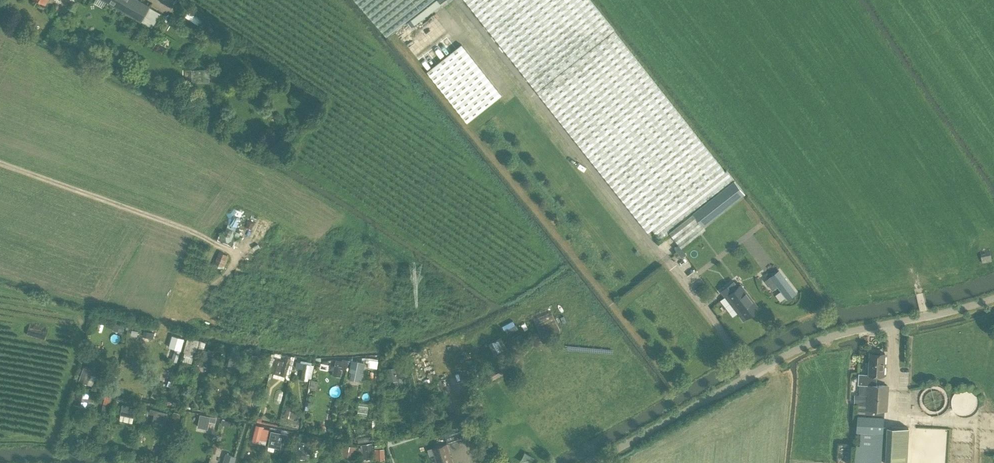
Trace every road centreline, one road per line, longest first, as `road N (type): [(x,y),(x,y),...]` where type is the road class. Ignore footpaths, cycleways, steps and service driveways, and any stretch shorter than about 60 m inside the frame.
road 1 (unclassified): [(588,462),(800,348),(993,299)]
road 2 (track): [(0,158),(160,215),(233,252),(232,268),(206,290)]

